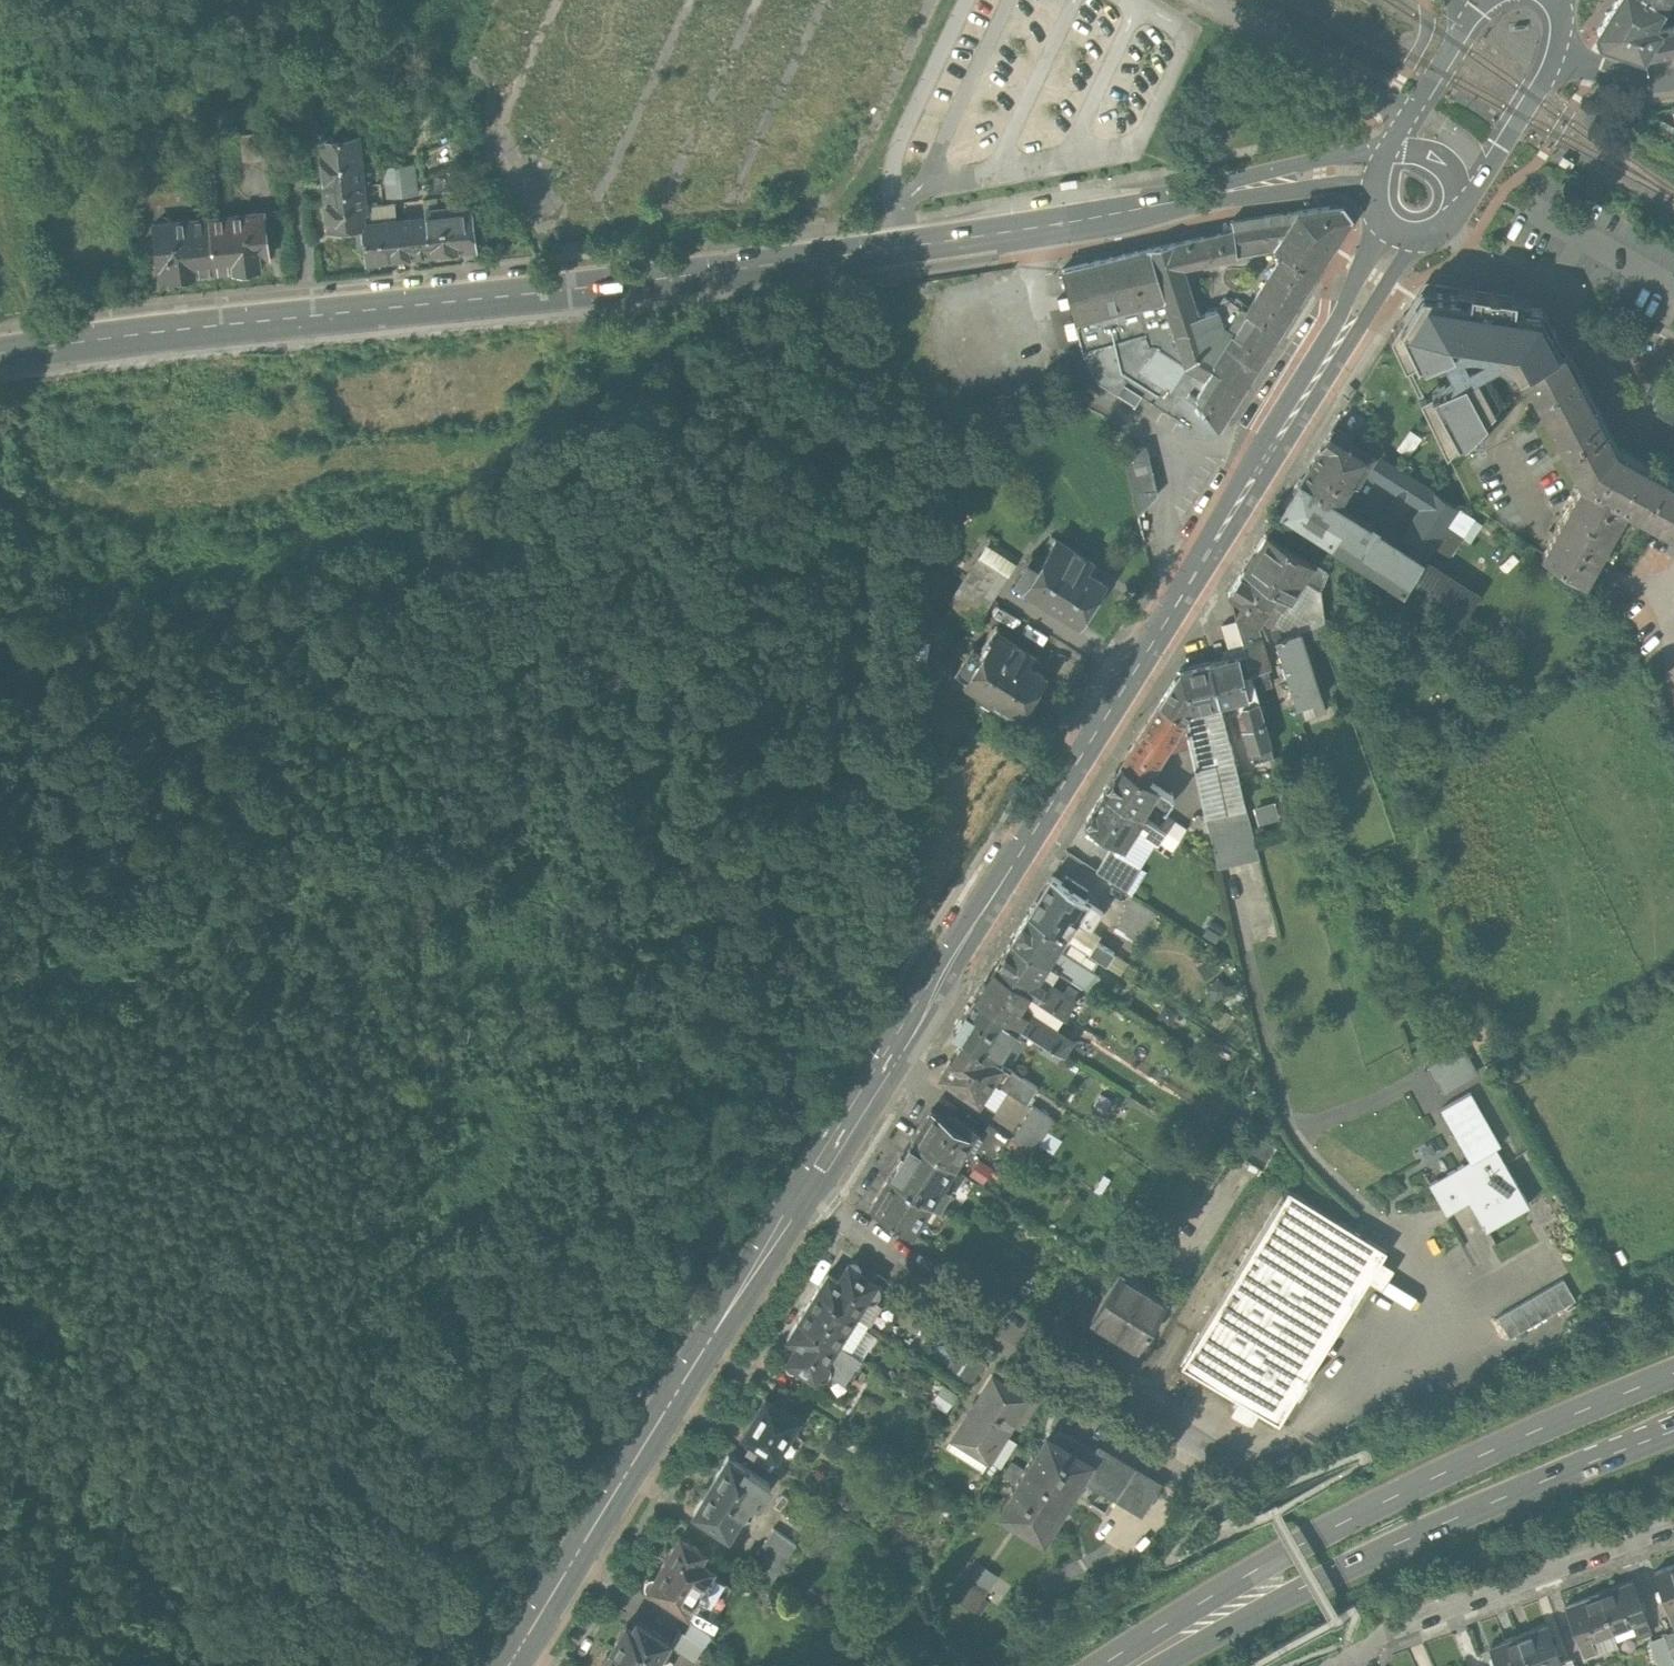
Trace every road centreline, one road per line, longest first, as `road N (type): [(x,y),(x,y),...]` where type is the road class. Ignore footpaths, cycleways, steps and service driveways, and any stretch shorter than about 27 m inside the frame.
road 1 (secondary): [(1376,177),(1333,173),(894,248),(0,356)]
road 2 (secondary): [(798,1204),(1373,284),(1393,237)]
road 3 (primary): [(1673,1372),(1279,1562),(1133,1665)]
road 4 (primary): [(1139,1665),(1673,1431)]
road 5 (secondary): [(510,1665),(798,1204)]
road 6 (residential): [(798,1204),(977,1300),(1235,1472)]
road 7 (residential): [(1360,1665),(1355,1659),(1392,1634),(1673,1523)]
road 8 (unclassified): [(1412,116),(1201,0)]
road 9 (residential): [(1607,345),(1442,232)]
road 10 (tertiary): [(1474,186),(1551,60)]
road 11 (tertiary): [(1487,0),(1412,116)]
road 12 (tertiary): [(1673,84),(1631,82),(1551,60)]
road 13 (residential): [(1607,345),(1616,392),(1644,424),(1673,441)]

